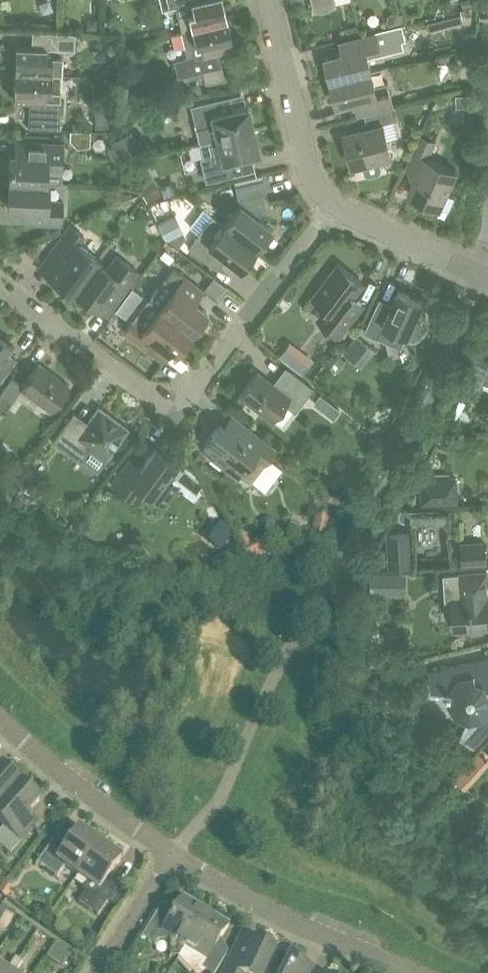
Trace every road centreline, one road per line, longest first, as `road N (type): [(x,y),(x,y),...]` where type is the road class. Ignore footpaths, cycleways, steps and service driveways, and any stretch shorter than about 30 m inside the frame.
road 1 (residential): [(336,208),(197,379),(181,388),(145,386),(0,282)]
road 2 (residential): [(411,972),(275,914),(174,855)]
road 3 (residential): [(336,208),(314,176),(265,0)]
road 4 (residential): [(174,855),(62,776),(0,720)]
road 5 (residential): [(487,277),(336,208)]
road 6 (residential): [(98,972),(174,855)]

